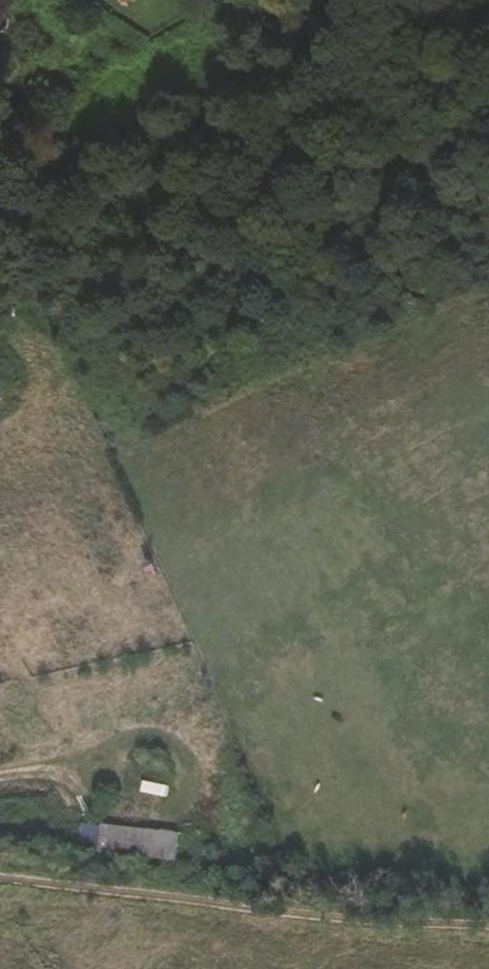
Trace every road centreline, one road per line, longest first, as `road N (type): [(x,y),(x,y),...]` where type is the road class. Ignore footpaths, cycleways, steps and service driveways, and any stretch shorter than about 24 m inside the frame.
road 1 (track): [(488,929),(404,928),(0,877)]

